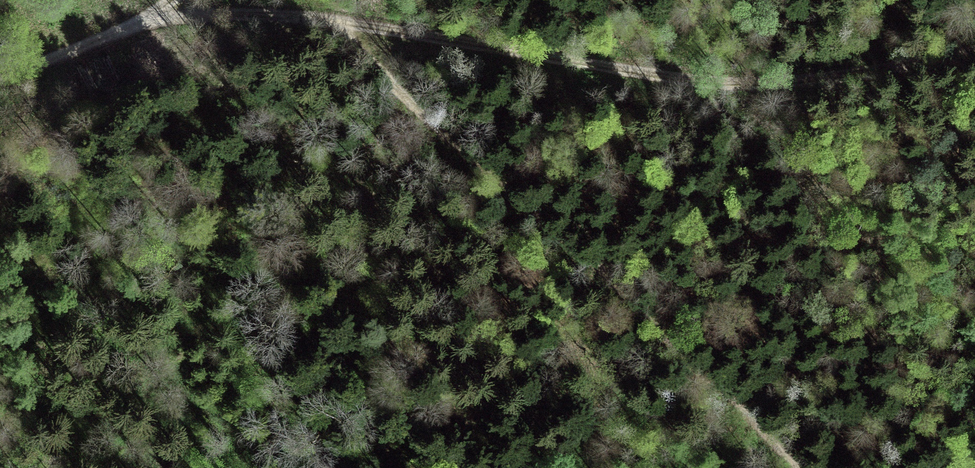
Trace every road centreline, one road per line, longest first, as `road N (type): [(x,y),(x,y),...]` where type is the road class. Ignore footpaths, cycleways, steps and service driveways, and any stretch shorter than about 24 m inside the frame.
road 1 (track): [(0,80),(153,20),(213,12),(314,18),(759,85),(974,52)]
road 2 (track): [(360,27),(398,101),(795,467)]

